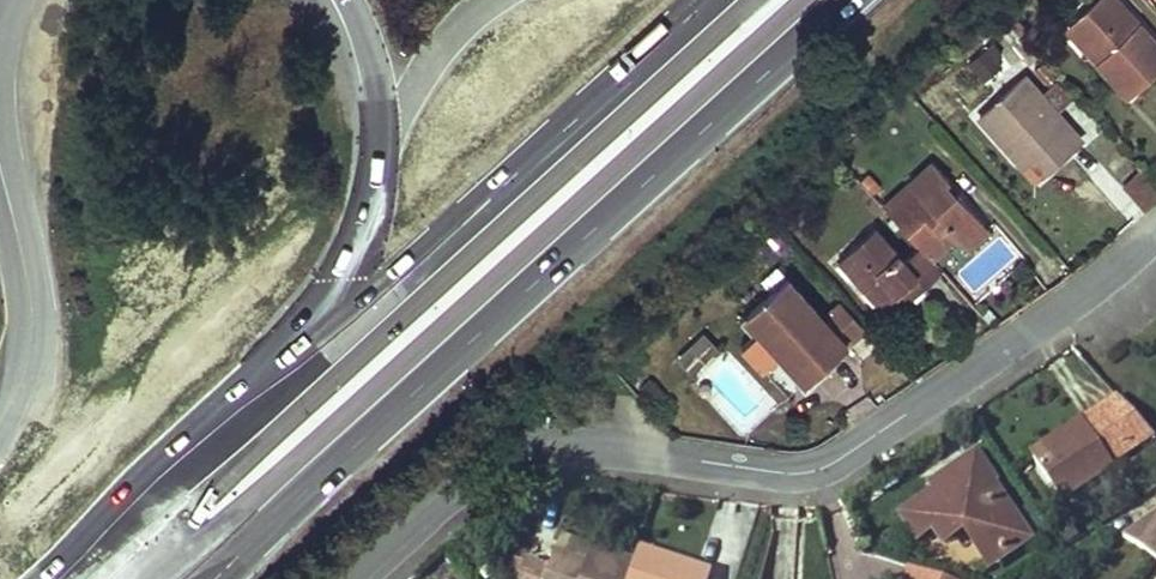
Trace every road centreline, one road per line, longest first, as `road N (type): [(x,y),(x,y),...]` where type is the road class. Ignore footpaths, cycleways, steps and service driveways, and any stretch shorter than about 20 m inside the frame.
road 1 (residential): [(1155,232),(1096,286),(820,472),(585,448),(544,454),(462,489),(361,578)]
road 2 (primary): [(226,578),(494,320),(849,0)]
road 3 (primary): [(691,0),(104,534)]
road 4 (primary): [(353,0),(378,108),(378,177),(361,241),(328,296),(104,534)]
road 5 (unknown): [(490,0),(438,49),(415,85),(378,177)]

